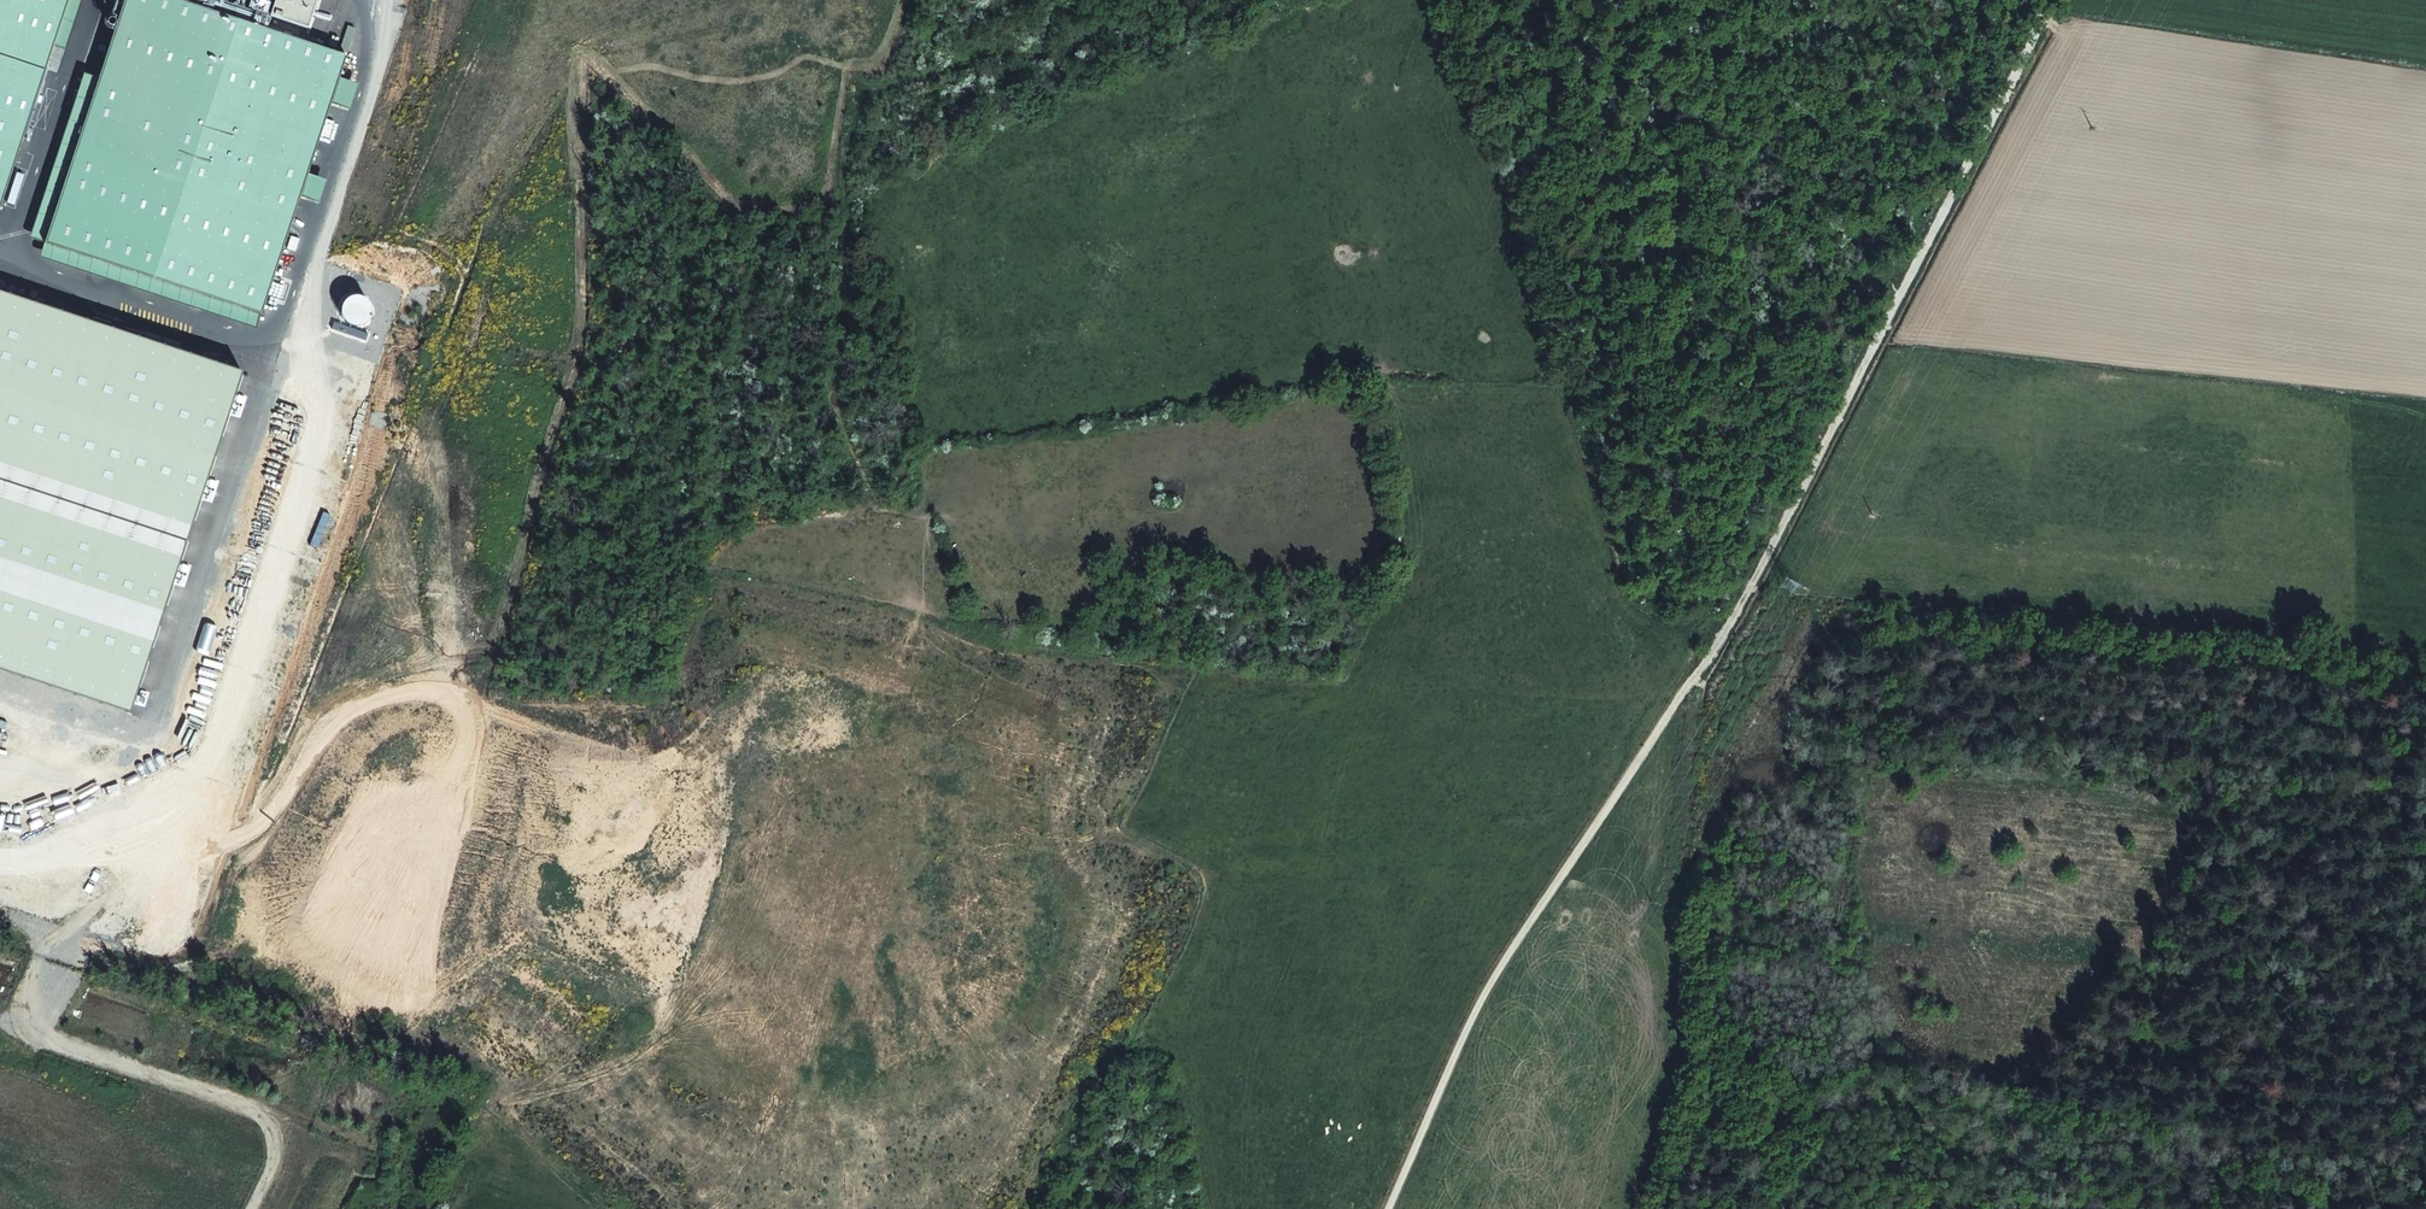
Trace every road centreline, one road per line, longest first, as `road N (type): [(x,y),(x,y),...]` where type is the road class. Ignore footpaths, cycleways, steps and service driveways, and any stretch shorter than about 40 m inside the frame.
road 1 (track): [(1387,1208),(1498,981),(1661,781),(1846,414),(2039,0)]
road 2 (track): [(0,1022),(399,1154)]

